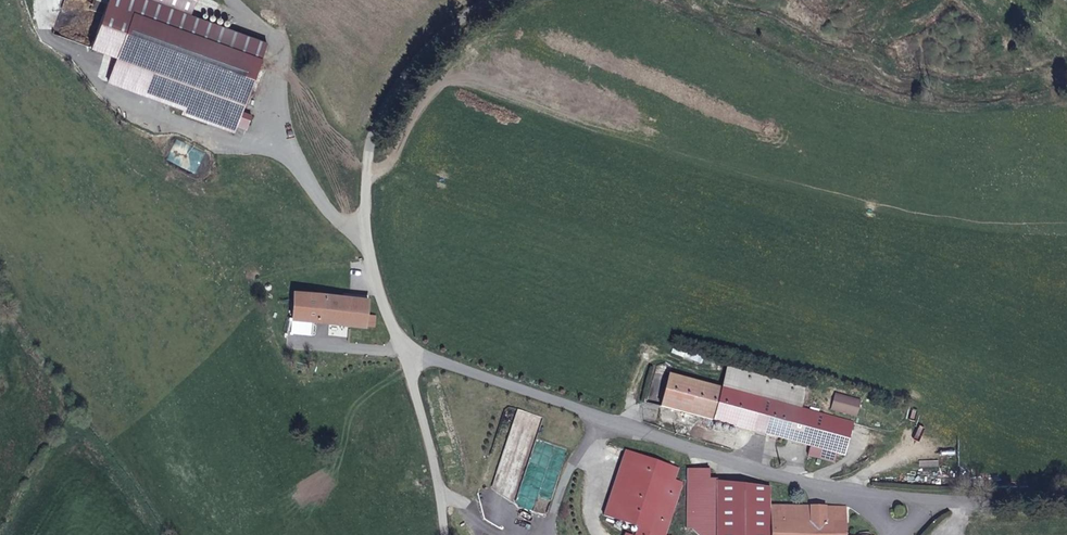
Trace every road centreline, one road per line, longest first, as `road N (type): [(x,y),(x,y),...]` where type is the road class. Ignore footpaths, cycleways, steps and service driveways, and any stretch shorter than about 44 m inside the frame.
road 1 (residential): [(492,0),(410,69),(377,125),(367,164),(369,255),(431,450),(445,534)]

